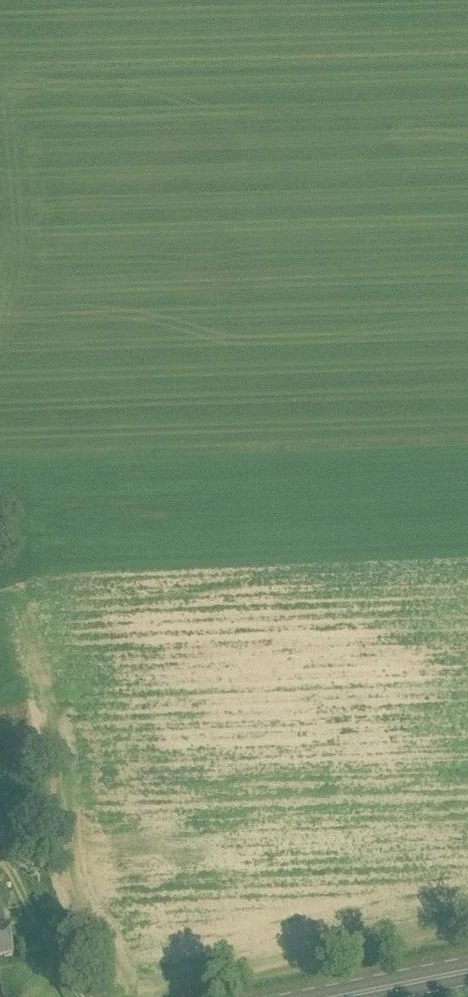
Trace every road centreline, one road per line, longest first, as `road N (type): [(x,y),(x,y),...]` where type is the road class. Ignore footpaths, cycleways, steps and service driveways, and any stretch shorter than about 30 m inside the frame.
road 1 (primary): [(350,996),(467,973)]

